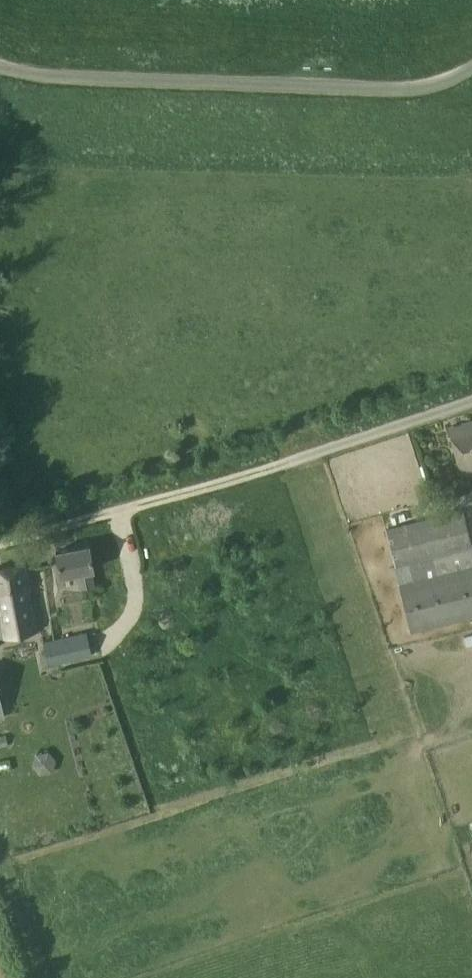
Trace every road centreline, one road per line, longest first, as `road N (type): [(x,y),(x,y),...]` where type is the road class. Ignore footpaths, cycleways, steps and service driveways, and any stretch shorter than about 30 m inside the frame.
road 1 (unclassified): [(471,400),(294,460),(0,543)]
road 2 (unclassified): [(471,68),(408,90),(71,77),(0,66)]

